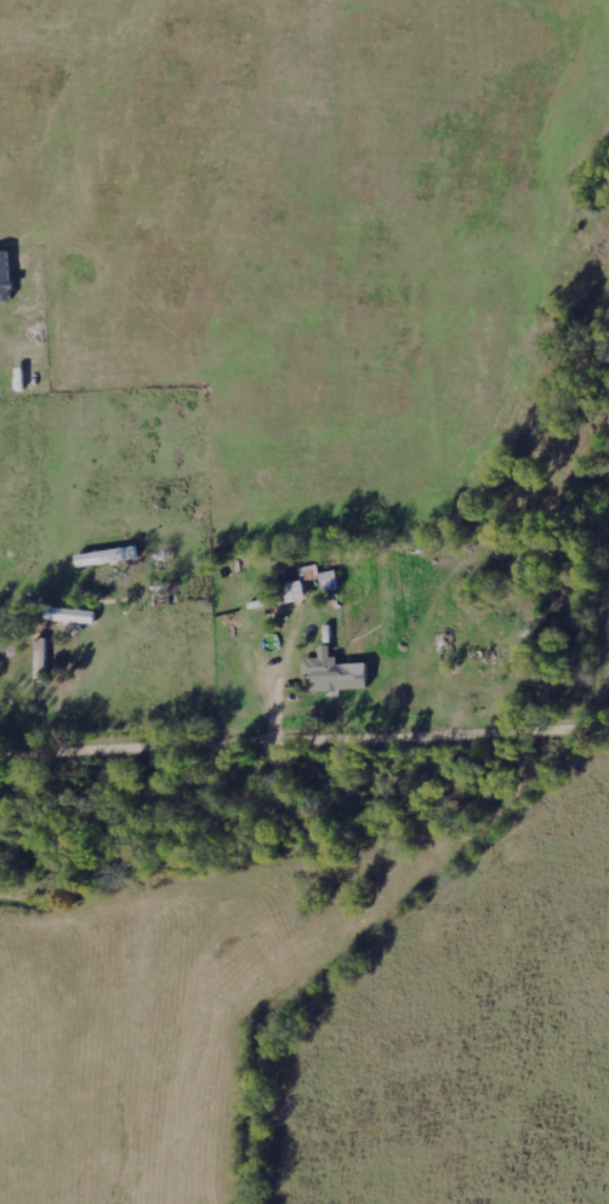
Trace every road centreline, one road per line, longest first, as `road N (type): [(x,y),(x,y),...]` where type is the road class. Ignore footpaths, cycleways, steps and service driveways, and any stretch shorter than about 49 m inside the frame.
road 1 (residential): [(608,732),(460,740),(434,760),(395,746),(209,746),(0,759)]

